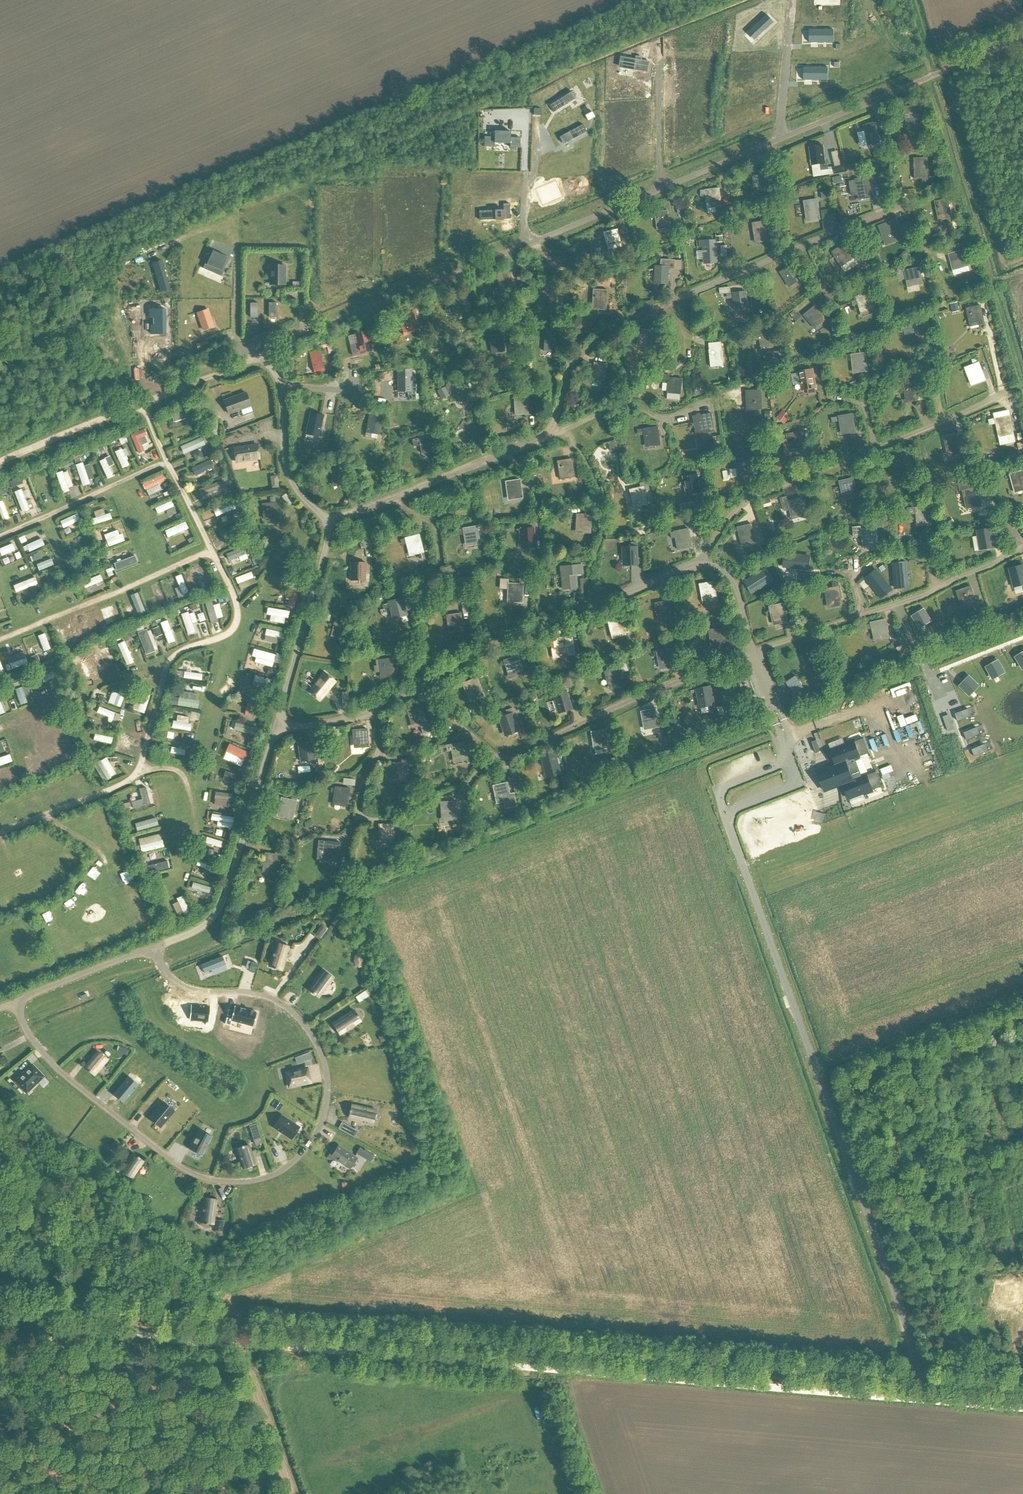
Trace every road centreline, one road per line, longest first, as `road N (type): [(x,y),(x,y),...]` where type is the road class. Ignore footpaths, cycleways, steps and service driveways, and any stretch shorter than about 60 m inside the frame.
road 1 (tertiary): [(0,1320),(67,1309),(1022,1389)]
road 2 (track): [(237,1344),(289,1493)]

